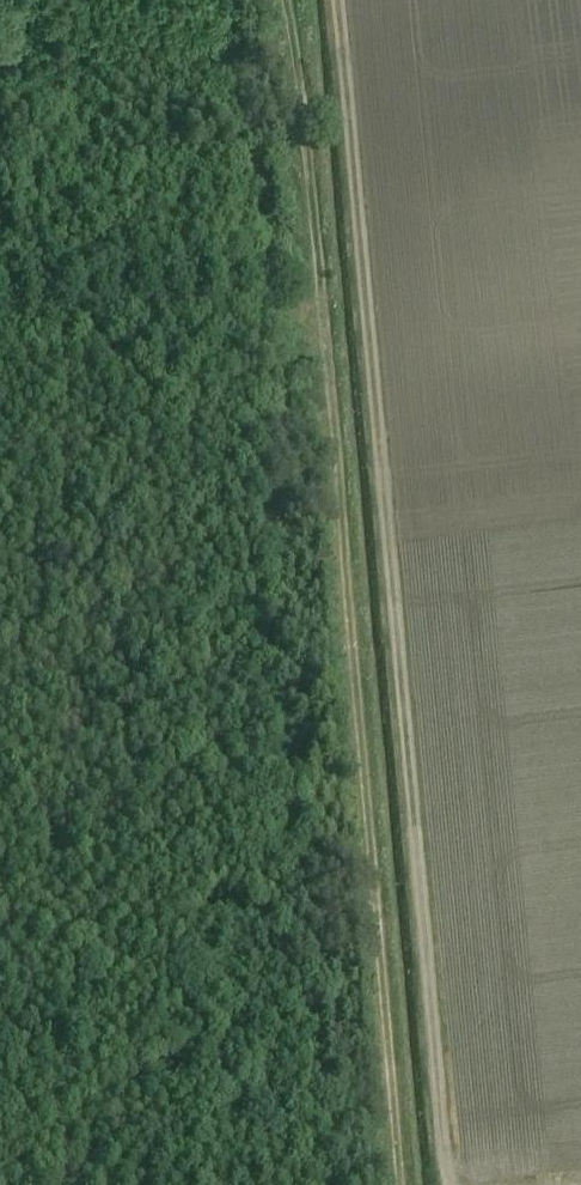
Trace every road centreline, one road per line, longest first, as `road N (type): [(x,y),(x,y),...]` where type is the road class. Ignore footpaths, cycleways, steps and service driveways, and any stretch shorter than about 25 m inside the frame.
road 1 (track): [(0,326),(322,313),(401,1184)]
road 2 (track): [(334,0),(455,1184)]

